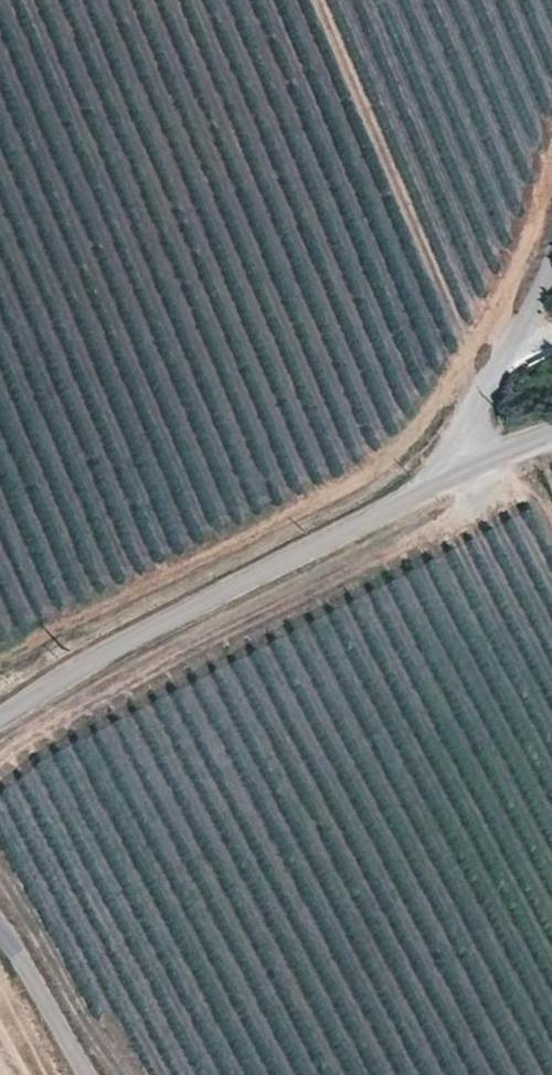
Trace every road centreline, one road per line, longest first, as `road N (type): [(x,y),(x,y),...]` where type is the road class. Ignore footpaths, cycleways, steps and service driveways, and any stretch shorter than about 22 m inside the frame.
road 1 (unclassified): [(457,464),(0,720)]
road 2 (unclassified): [(551,279),(526,330),(465,414),(457,464)]
road 3 (unclassified): [(88,1074),(26,960),(0,933)]

